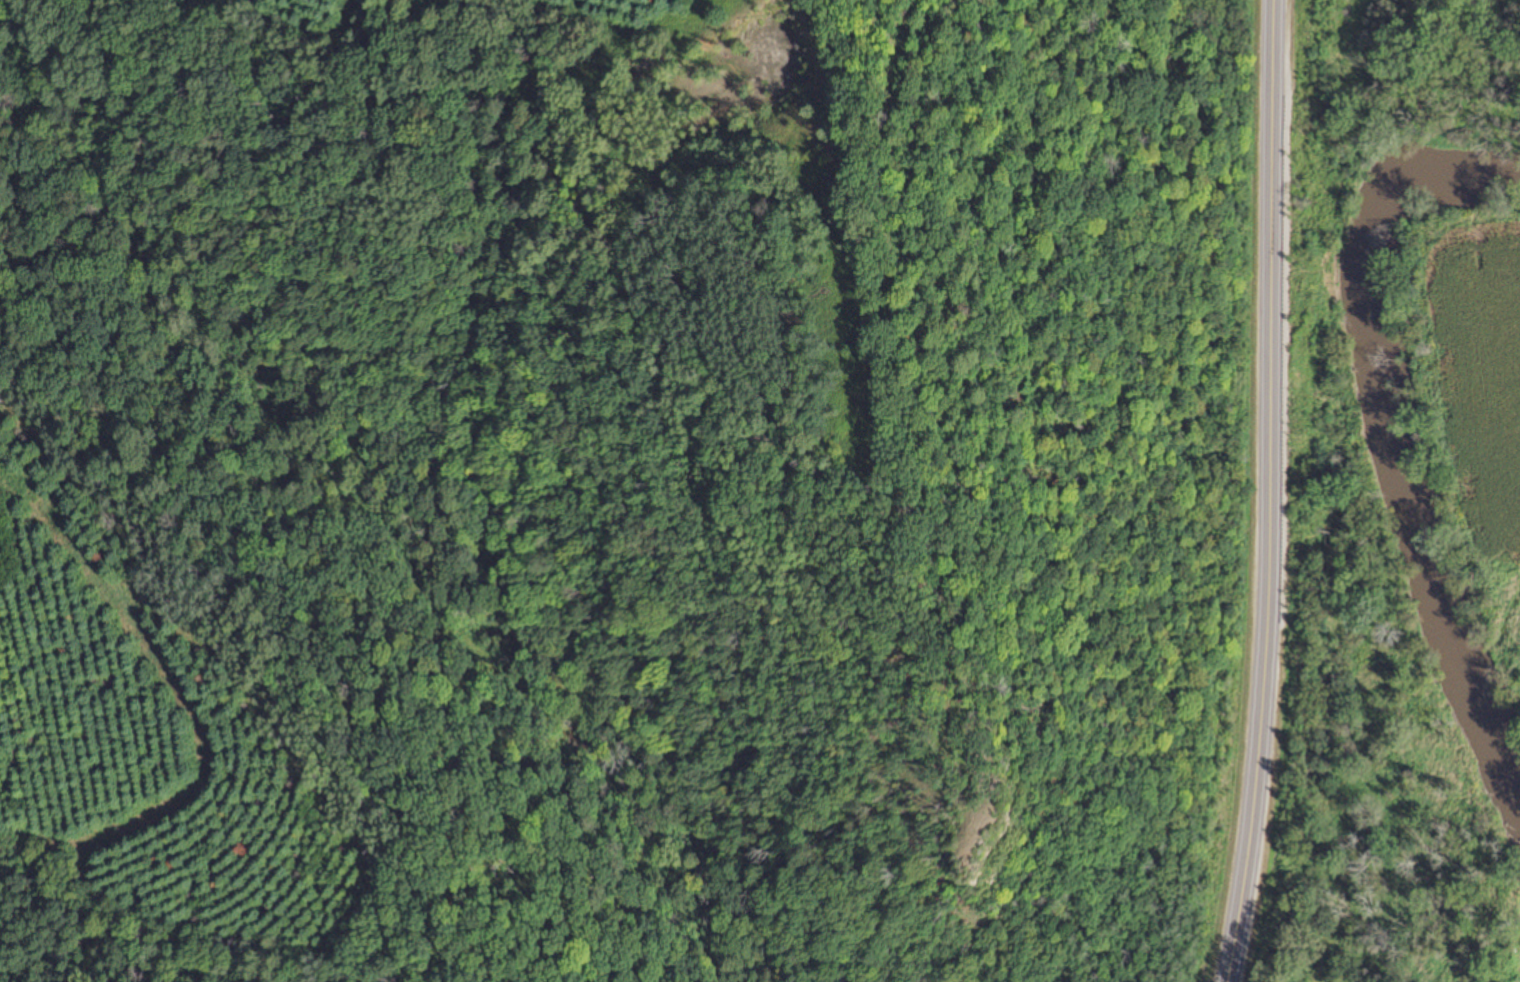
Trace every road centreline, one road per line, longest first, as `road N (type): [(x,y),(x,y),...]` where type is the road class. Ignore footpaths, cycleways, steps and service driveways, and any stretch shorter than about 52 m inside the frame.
road 1 (primary): [(1226,981),(1262,712),(1276,0)]

